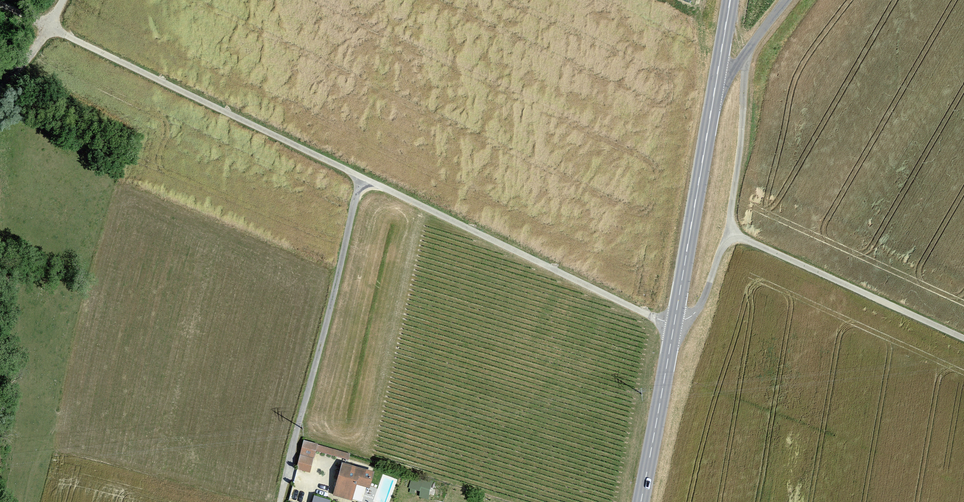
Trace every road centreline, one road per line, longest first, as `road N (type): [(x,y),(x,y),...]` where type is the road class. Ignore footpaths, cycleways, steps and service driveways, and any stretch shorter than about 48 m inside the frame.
road 1 (unclassified): [(746,54),(727,231),(963,339)]
road 2 (unclassified): [(357,175),(672,325)]
road 3 (unclassified): [(357,175),(50,27)]
road 4 (unclassified): [(357,175),(279,501)]
road 5 (secondary): [(720,79),(672,325)]
road 6 (secondary): [(672,325),(640,501)]

